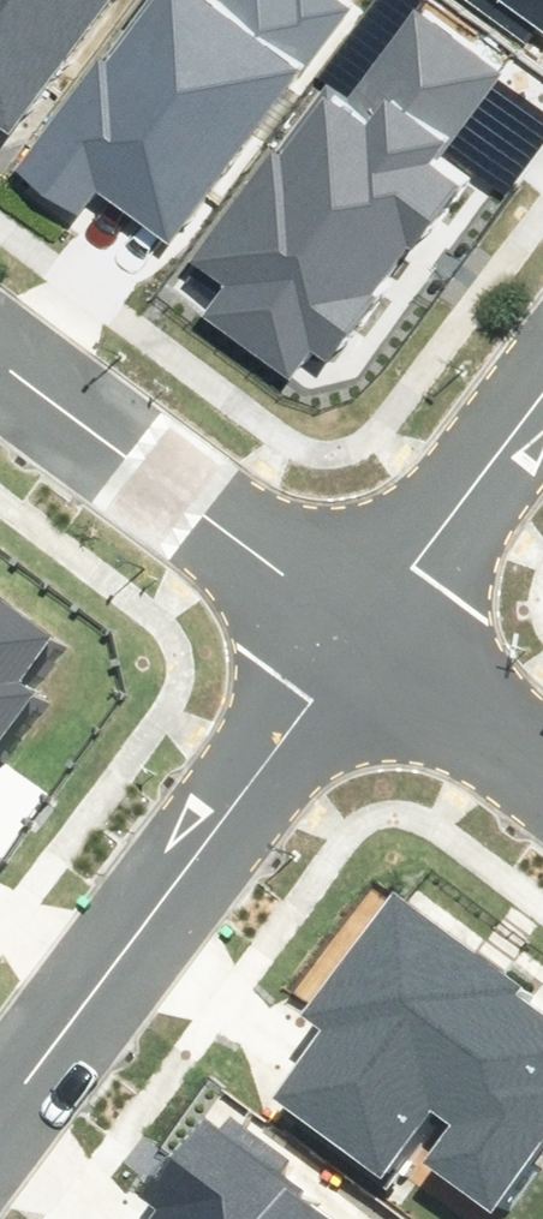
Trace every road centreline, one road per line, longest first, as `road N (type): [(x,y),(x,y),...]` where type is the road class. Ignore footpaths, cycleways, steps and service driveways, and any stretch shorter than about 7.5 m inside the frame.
road 1 (residential): [(0,1120),(361,635)]
road 2 (residential): [(361,635),(0,364)]
road 3 (residential): [(361,635),(542,387)]
road 4 (residential): [(542,772),(361,635)]

